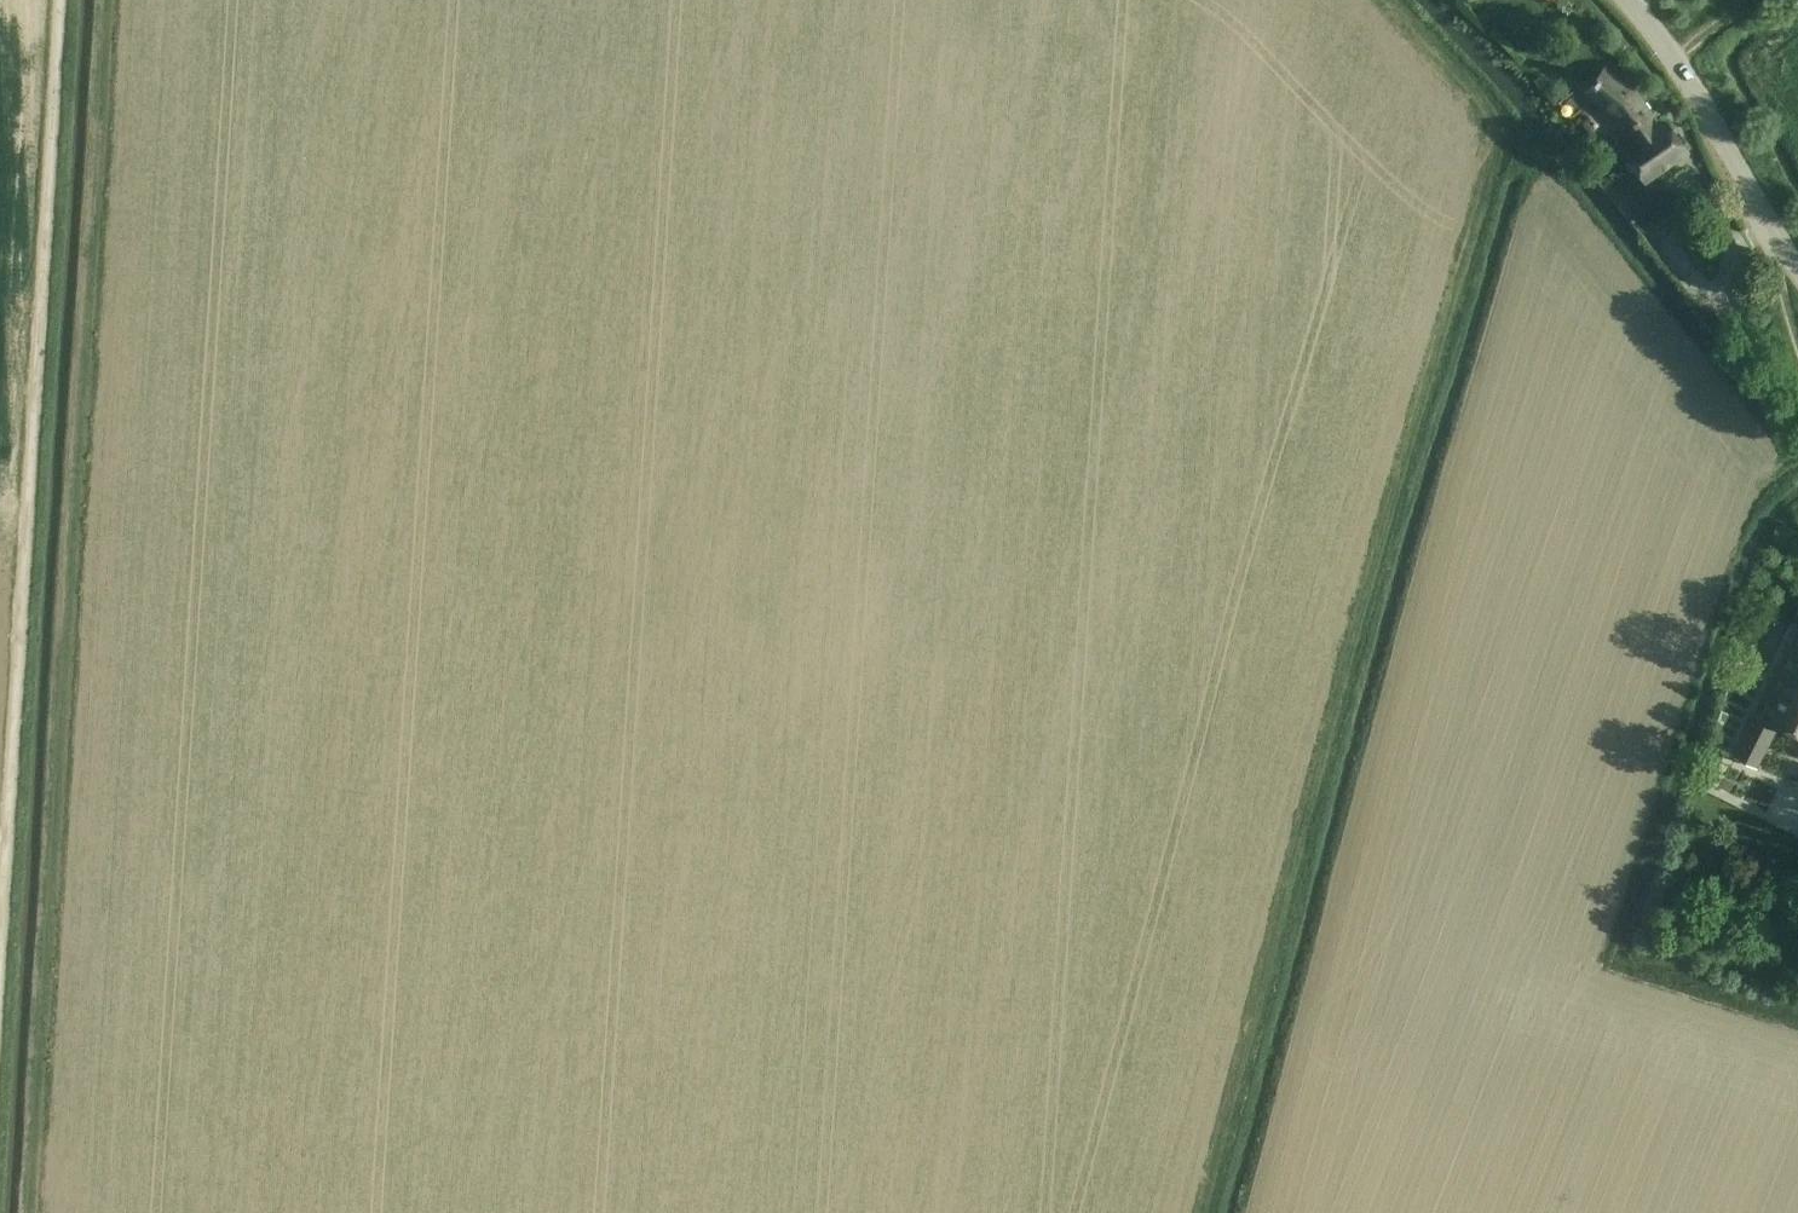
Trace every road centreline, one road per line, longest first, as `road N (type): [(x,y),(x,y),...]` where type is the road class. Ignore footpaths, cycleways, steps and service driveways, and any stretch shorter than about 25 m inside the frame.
road 1 (track): [(61,0),(0,952)]
road 2 (unclassified): [(1797,260),(1706,98),(1632,0)]

